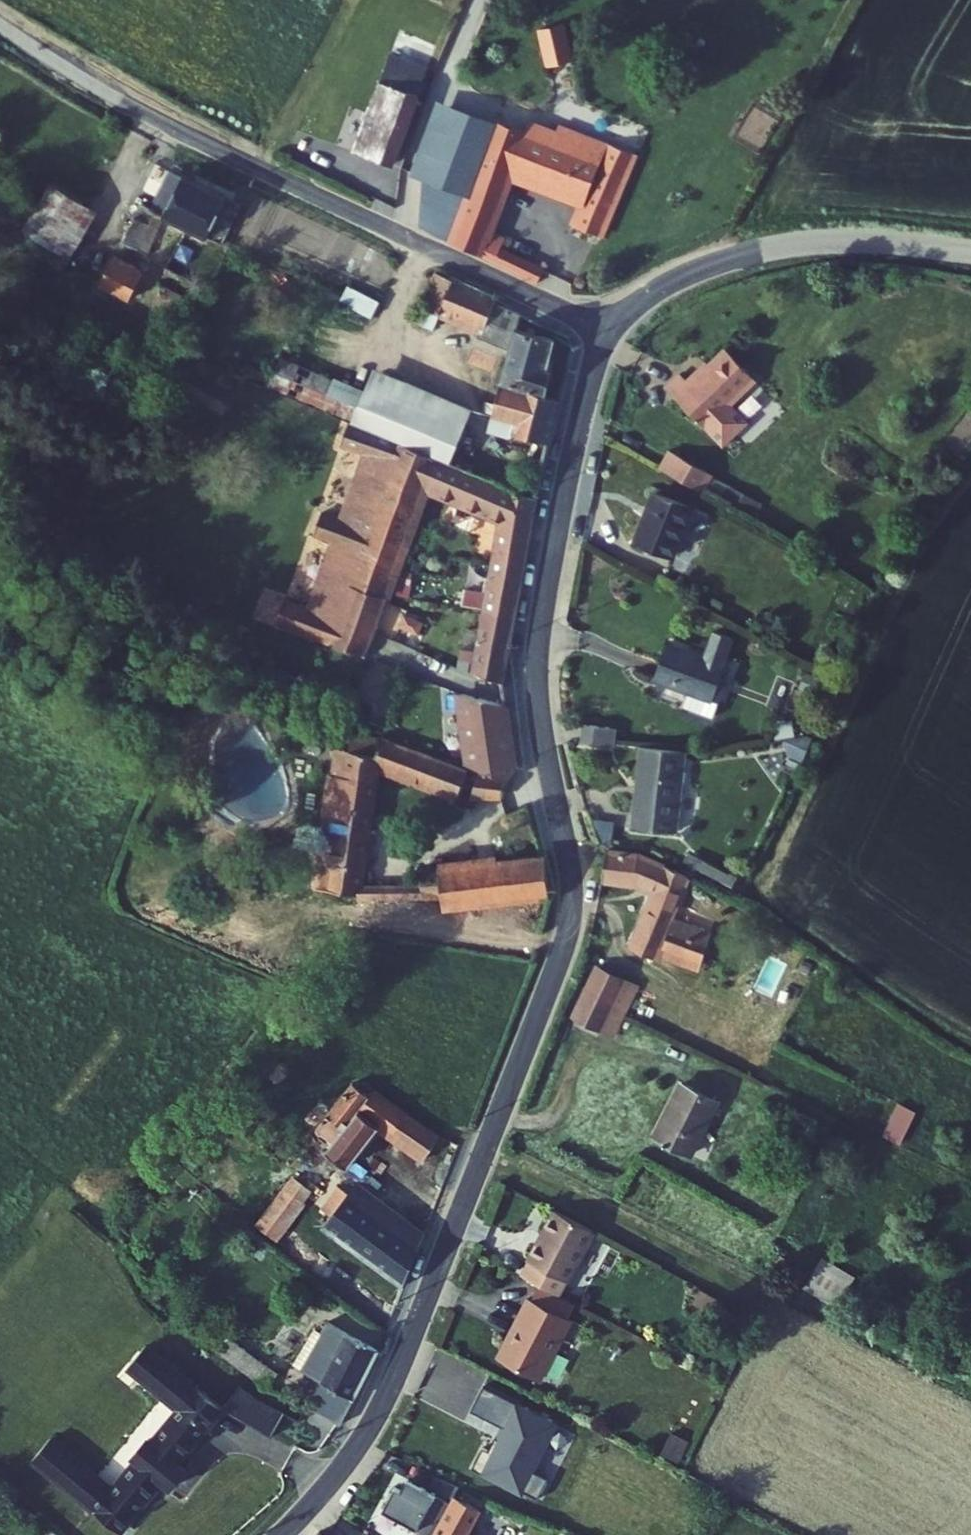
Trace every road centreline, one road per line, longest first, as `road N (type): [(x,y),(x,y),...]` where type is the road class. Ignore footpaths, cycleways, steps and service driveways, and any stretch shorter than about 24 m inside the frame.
road 1 (residential): [(614,327),(587,396),(539,652),(541,731),(571,870),(566,940),(393,1380),(341,1470),(282,1534)]
road 2 (unclassified): [(123,100),(614,327)]
road 3 (residential): [(970,252),(785,244),(678,278),(614,327)]
road 4 (track): [(0,23),(123,100)]

